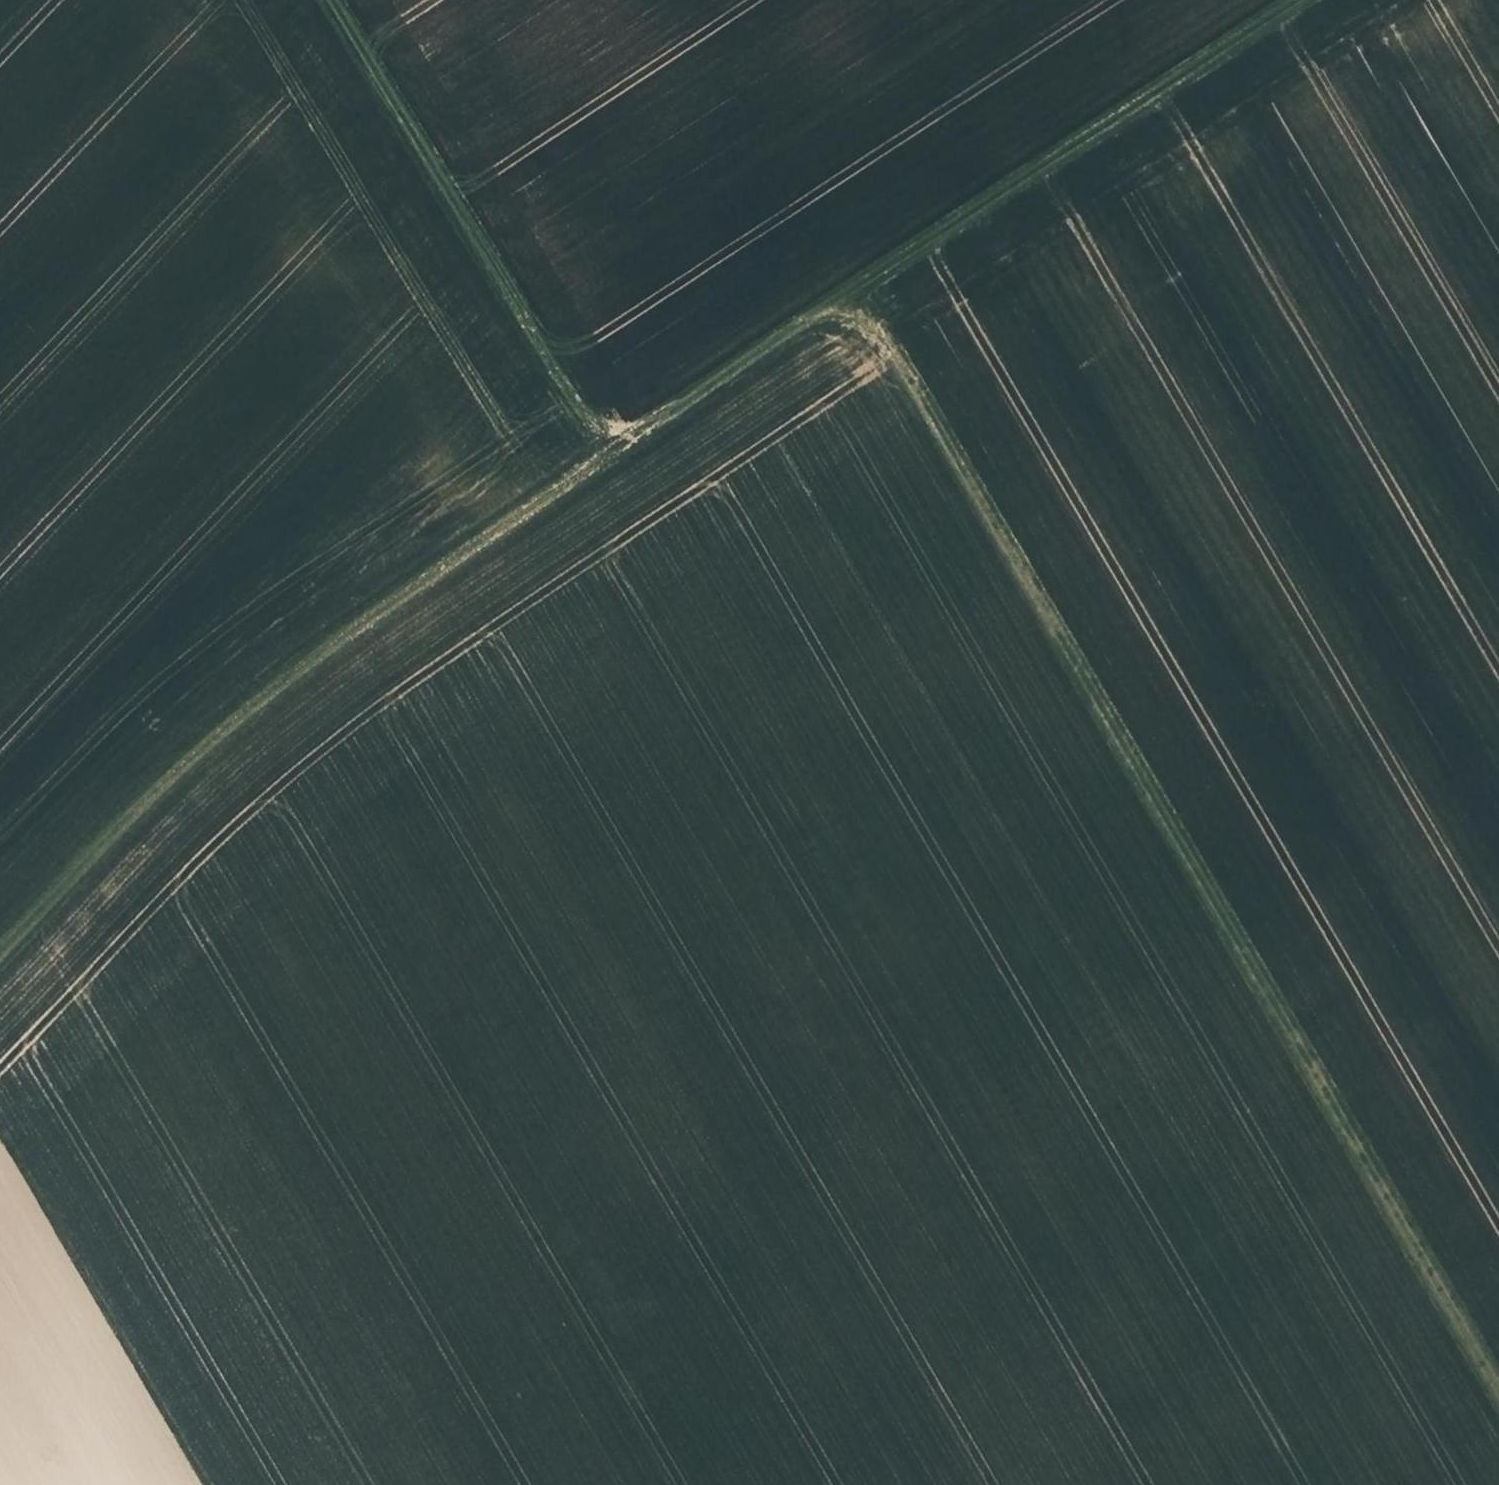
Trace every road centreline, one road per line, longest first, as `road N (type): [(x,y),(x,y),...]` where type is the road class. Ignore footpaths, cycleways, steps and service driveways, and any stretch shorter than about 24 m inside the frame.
road 1 (track): [(1319,0),(861,294),(612,441),(159,780),(0,943)]
road 2 (track): [(1498,1387),(861,294)]
road 3 (track): [(340,0),(612,441)]

